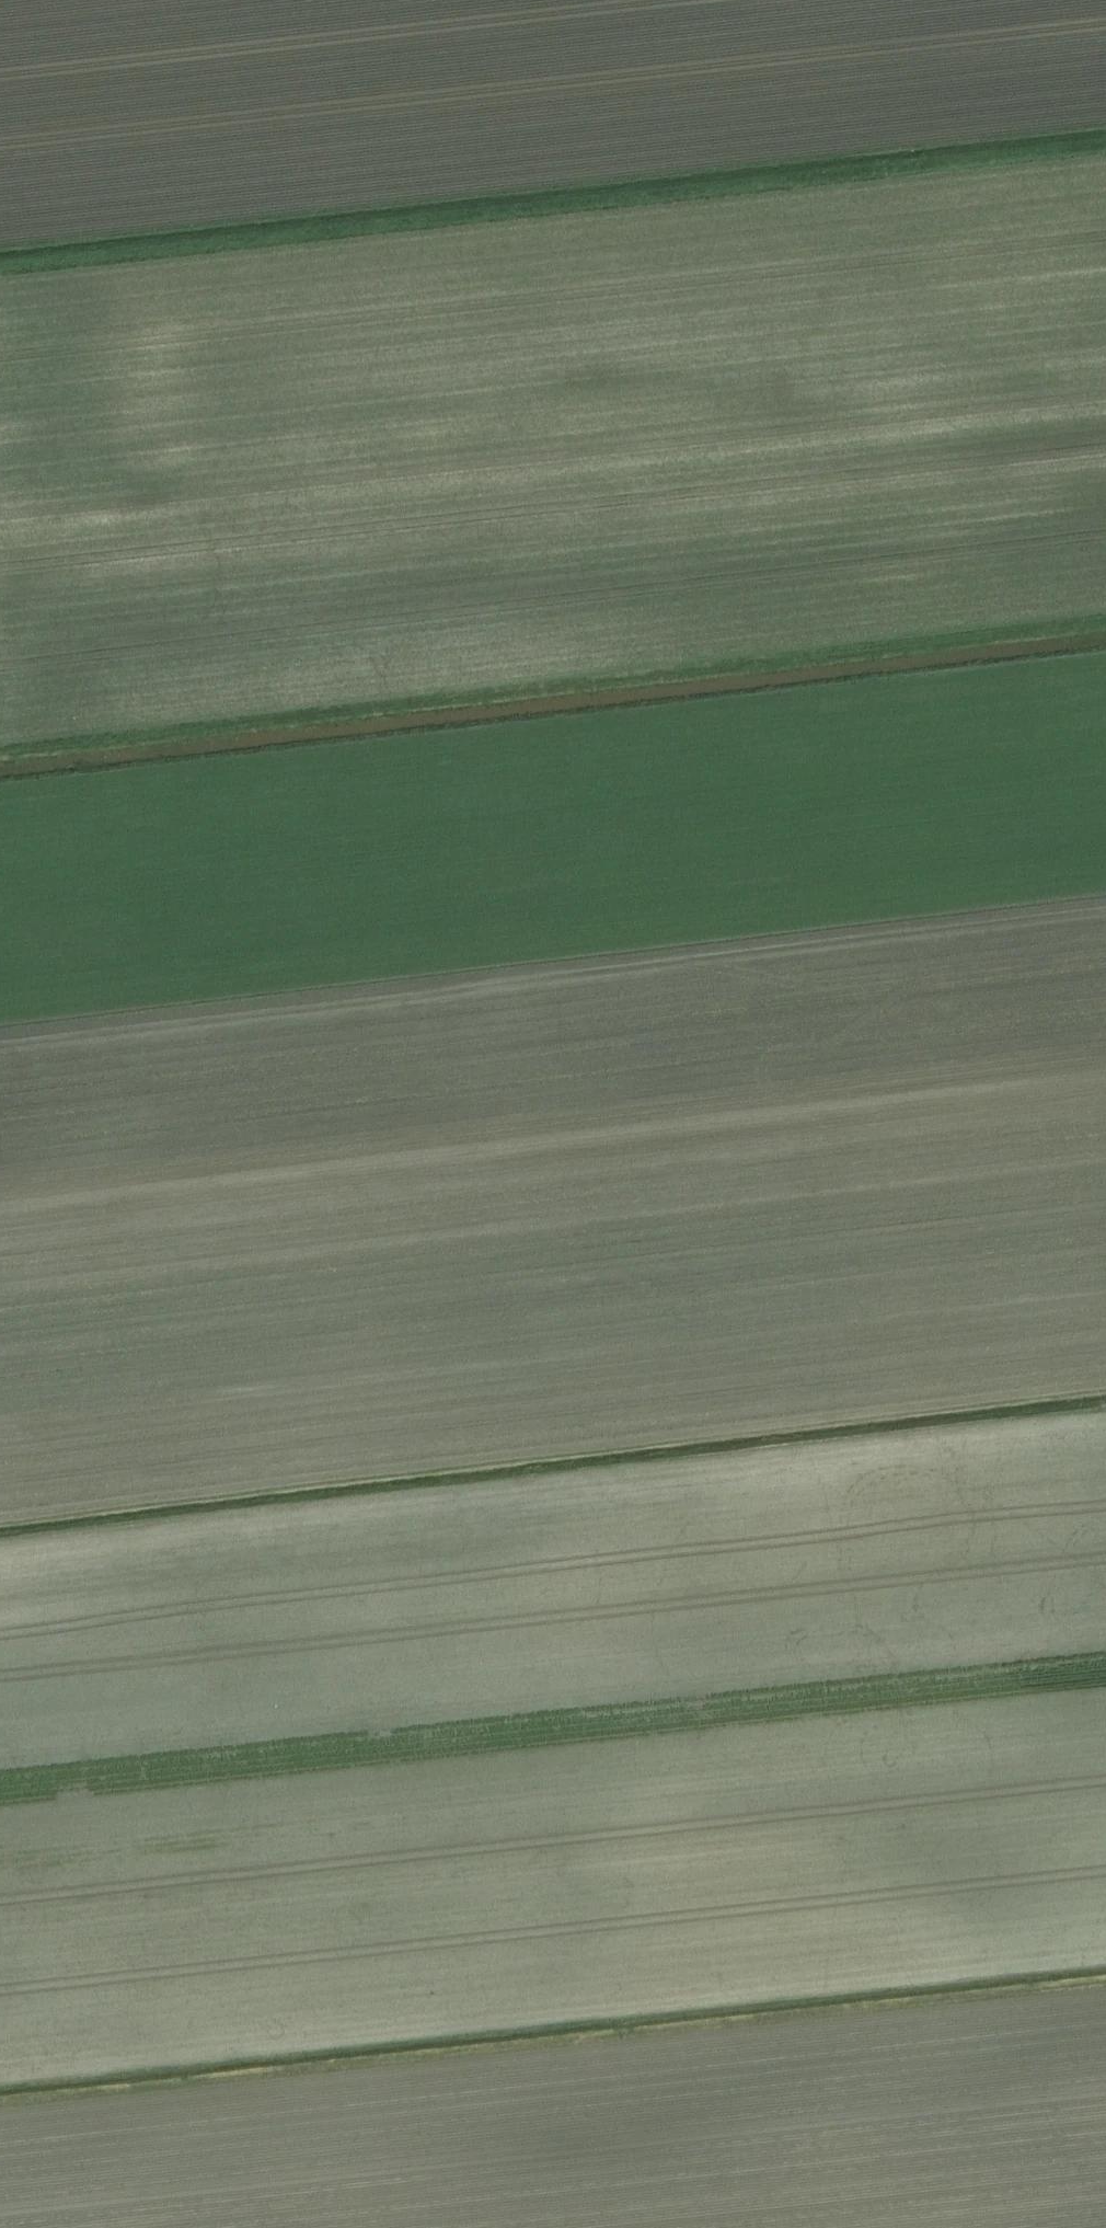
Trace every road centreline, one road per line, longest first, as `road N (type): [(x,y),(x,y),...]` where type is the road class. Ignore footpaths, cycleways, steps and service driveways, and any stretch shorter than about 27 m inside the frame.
road 1 (track): [(1105,1963),(0,2083)]

